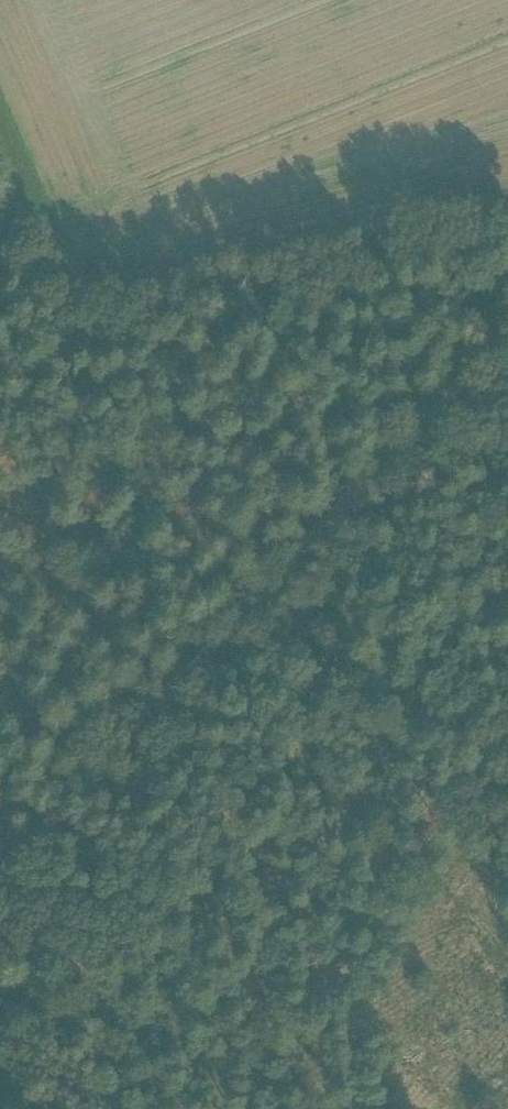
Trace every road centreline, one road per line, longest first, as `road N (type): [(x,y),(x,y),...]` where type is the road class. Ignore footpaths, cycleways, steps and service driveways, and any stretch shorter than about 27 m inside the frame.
road 1 (track): [(507,321),(0,872)]

